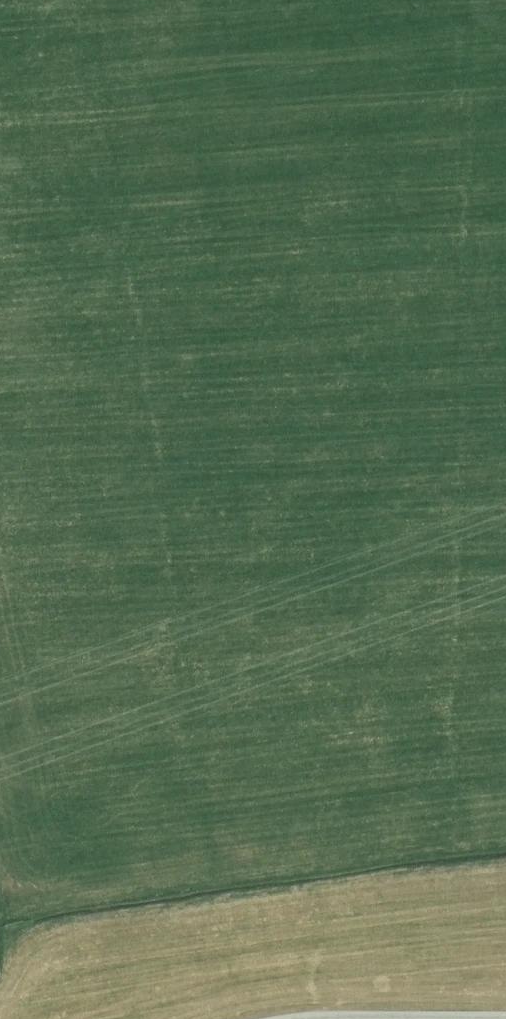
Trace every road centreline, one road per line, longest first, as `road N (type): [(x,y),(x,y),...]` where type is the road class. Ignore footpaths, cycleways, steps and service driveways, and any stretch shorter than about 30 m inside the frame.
road 1 (unclassified): [(505,1017),(304,1018)]

